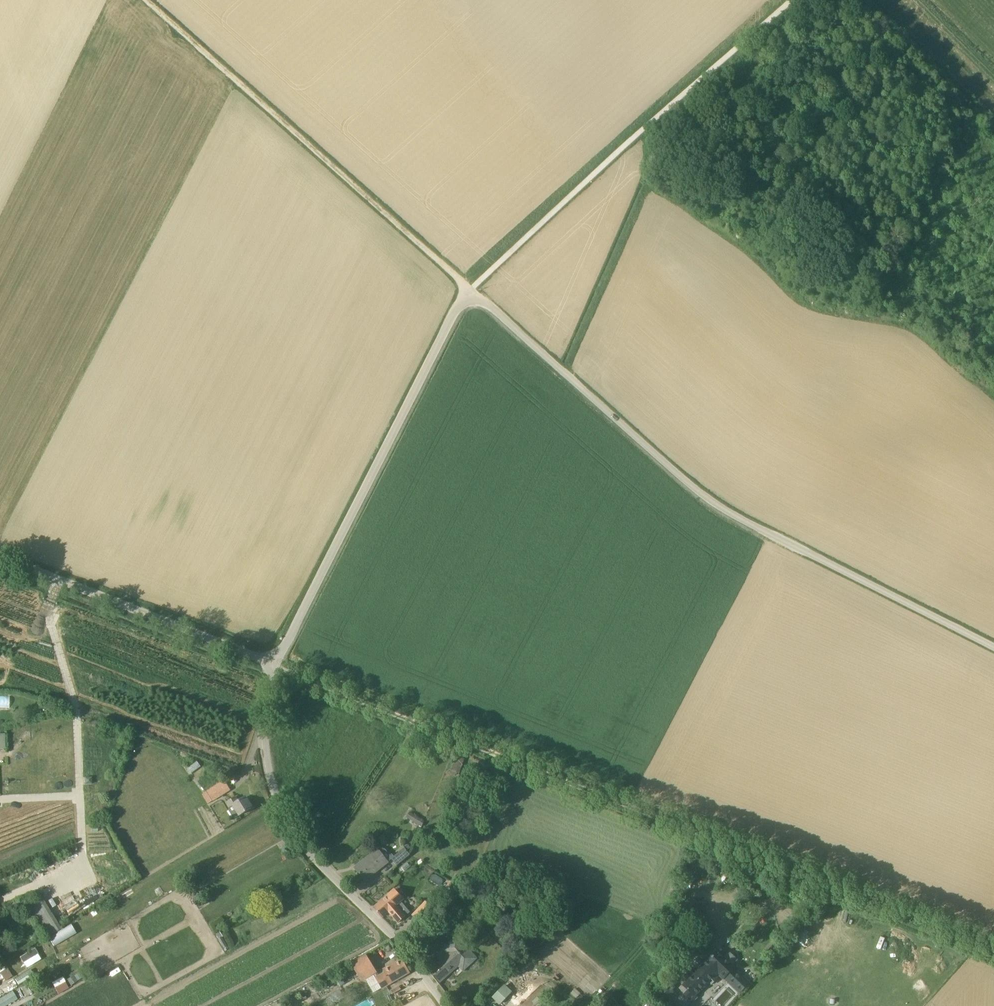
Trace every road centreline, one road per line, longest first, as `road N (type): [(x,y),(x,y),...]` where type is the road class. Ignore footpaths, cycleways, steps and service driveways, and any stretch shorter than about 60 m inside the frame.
road 1 (track): [(278,664),(993,948)]
road 2 (unclassified): [(993,647),(708,500),(471,289)]
road 3 (track): [(471,289),(146,0)]
road 4 (unclassified): [(278,664),(471,289)]
road 5 (unclassified): [(445,1005),(398,941),(309,851),(286,813),(267,747),(278,664)]
road 6 (unclassified): [(278,664),(0,558)]

